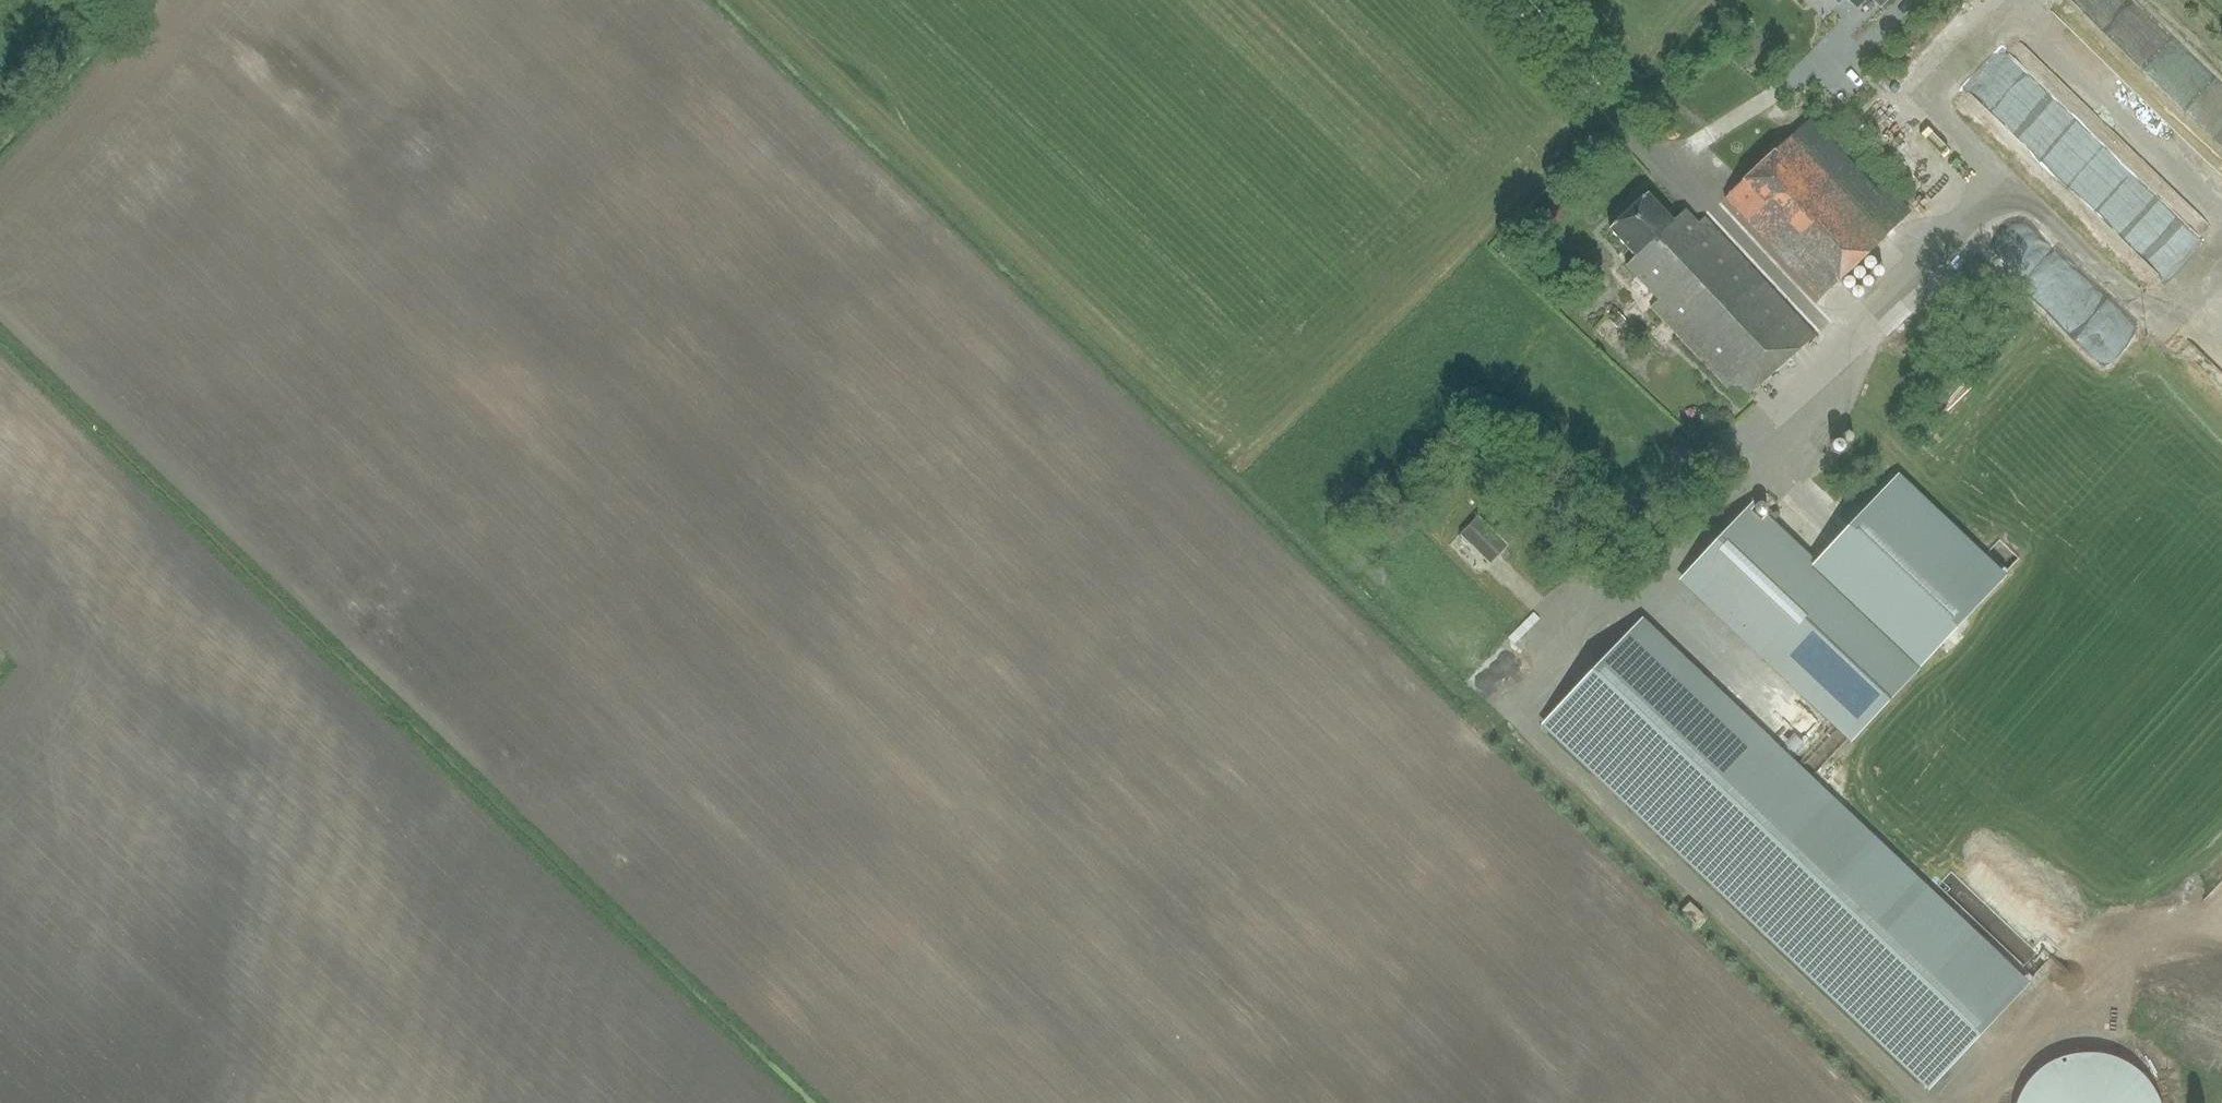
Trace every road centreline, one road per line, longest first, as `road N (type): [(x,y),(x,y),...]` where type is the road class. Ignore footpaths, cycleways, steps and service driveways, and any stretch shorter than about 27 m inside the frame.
road 1 (unclassified): [(1628,108),(1541,0)]

